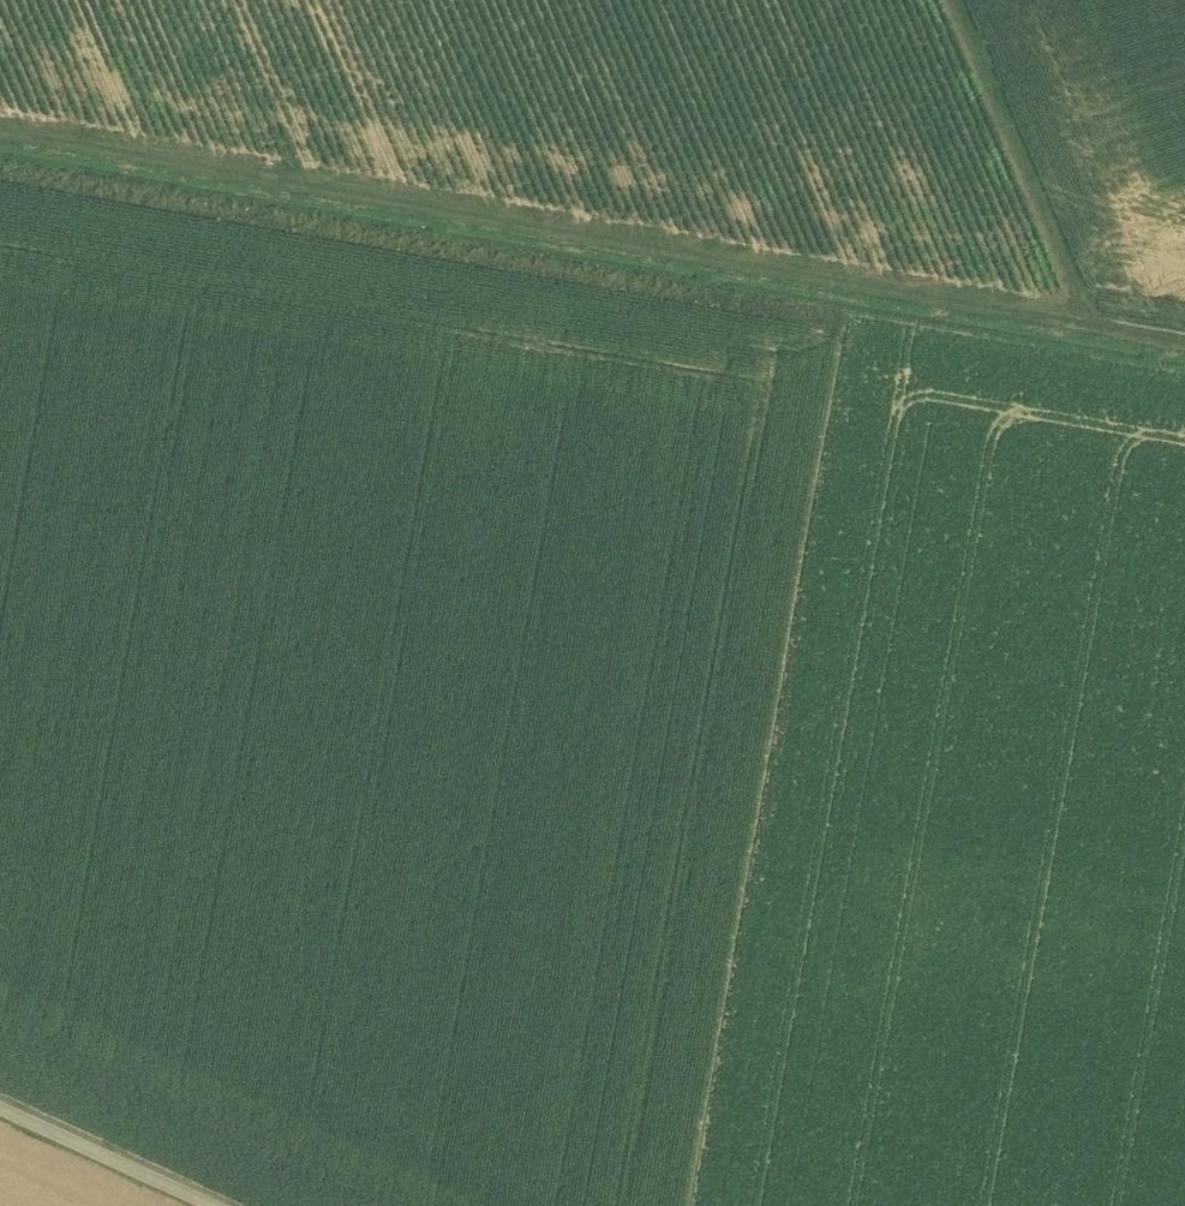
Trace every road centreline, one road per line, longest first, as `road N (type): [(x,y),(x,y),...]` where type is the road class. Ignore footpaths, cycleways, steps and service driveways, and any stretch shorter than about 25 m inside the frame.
road 1 (track): [(0,134),(1184,344)]
road 2 (track): [(1092,327),(965,0)]
road 3 (track): [(0,1111),(203,1205)]

